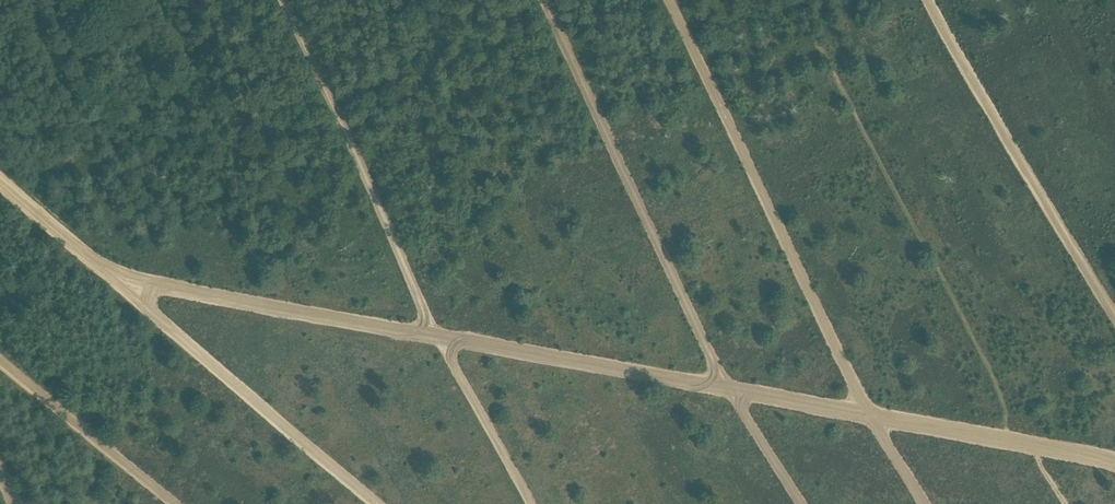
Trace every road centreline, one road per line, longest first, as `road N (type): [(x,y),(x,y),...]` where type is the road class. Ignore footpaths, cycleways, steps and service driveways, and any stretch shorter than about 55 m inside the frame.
road 1 (track): [(0,181),(381,503)]

